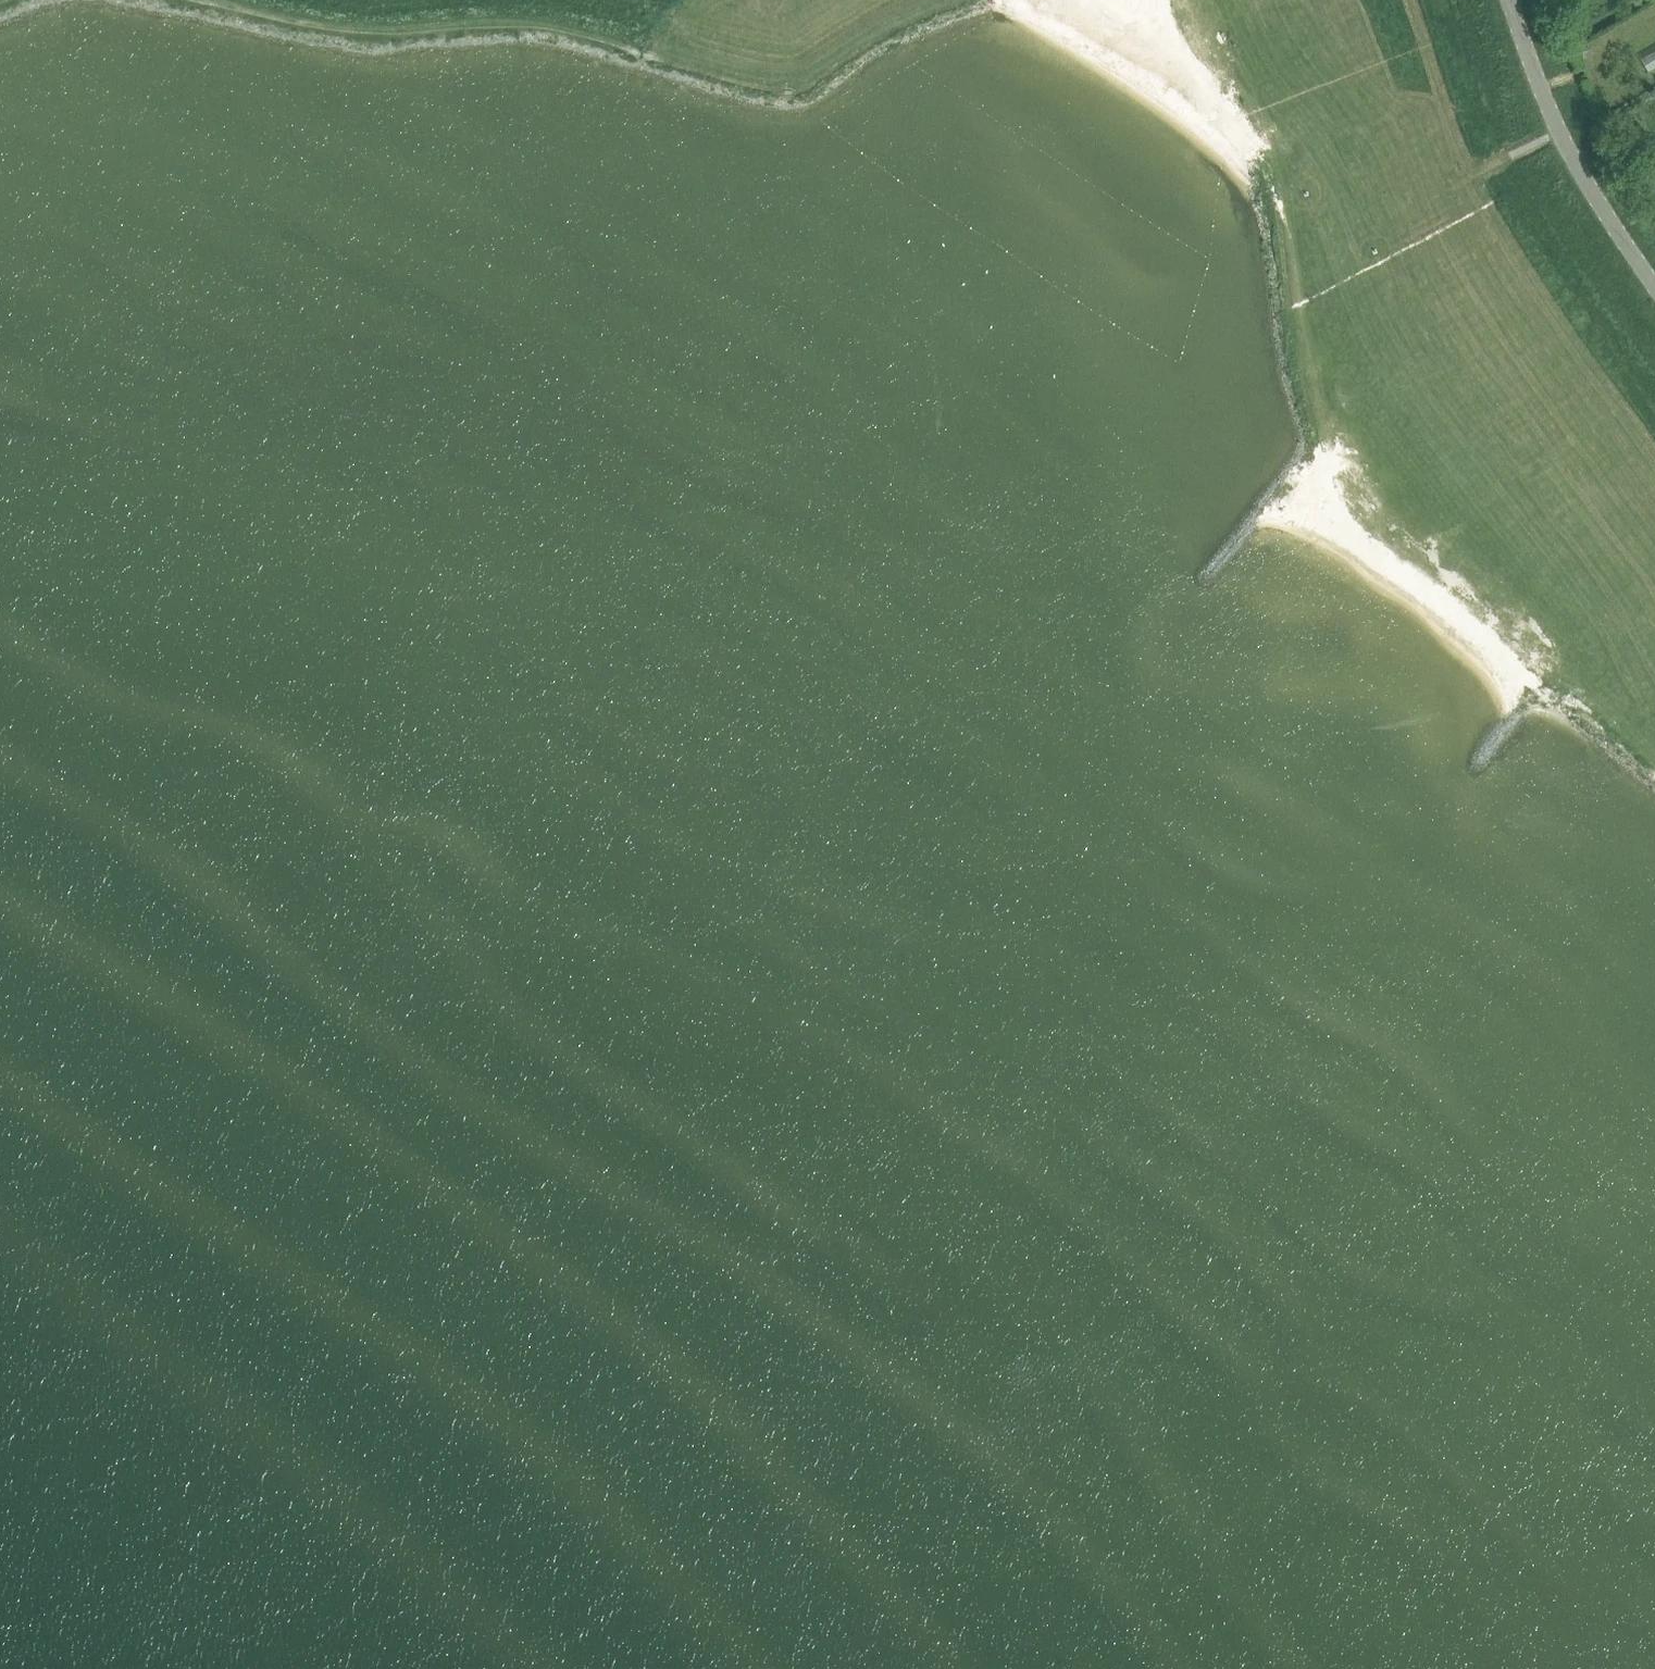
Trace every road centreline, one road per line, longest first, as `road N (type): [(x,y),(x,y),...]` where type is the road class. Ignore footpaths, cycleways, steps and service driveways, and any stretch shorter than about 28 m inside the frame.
road 1 (unclassified): [(1511,0),(1586,183),(1654,287)]

